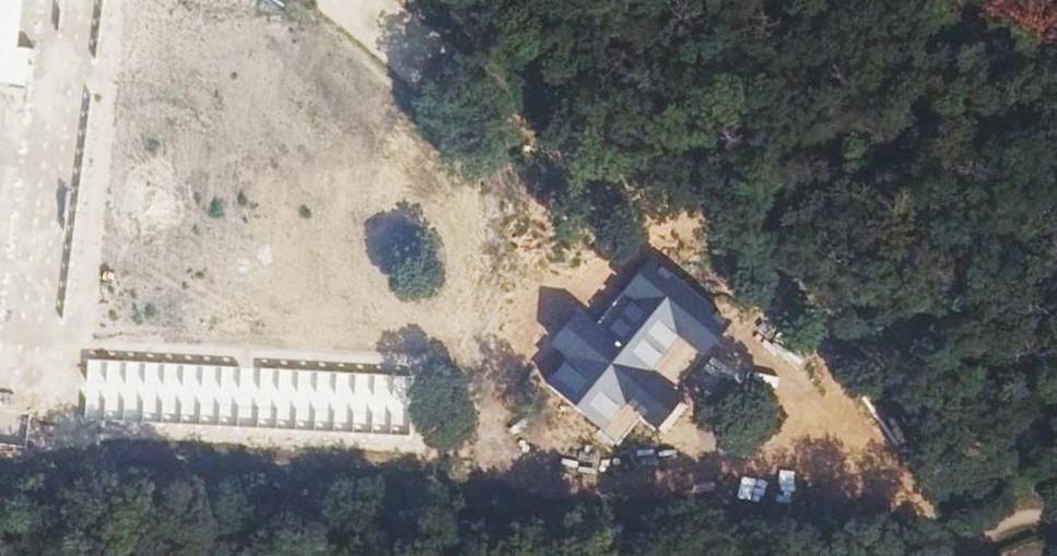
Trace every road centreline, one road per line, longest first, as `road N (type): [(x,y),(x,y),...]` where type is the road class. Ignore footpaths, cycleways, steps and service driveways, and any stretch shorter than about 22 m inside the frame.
road 1 (residential): [(1056,529),(948,540),(951,555)]

